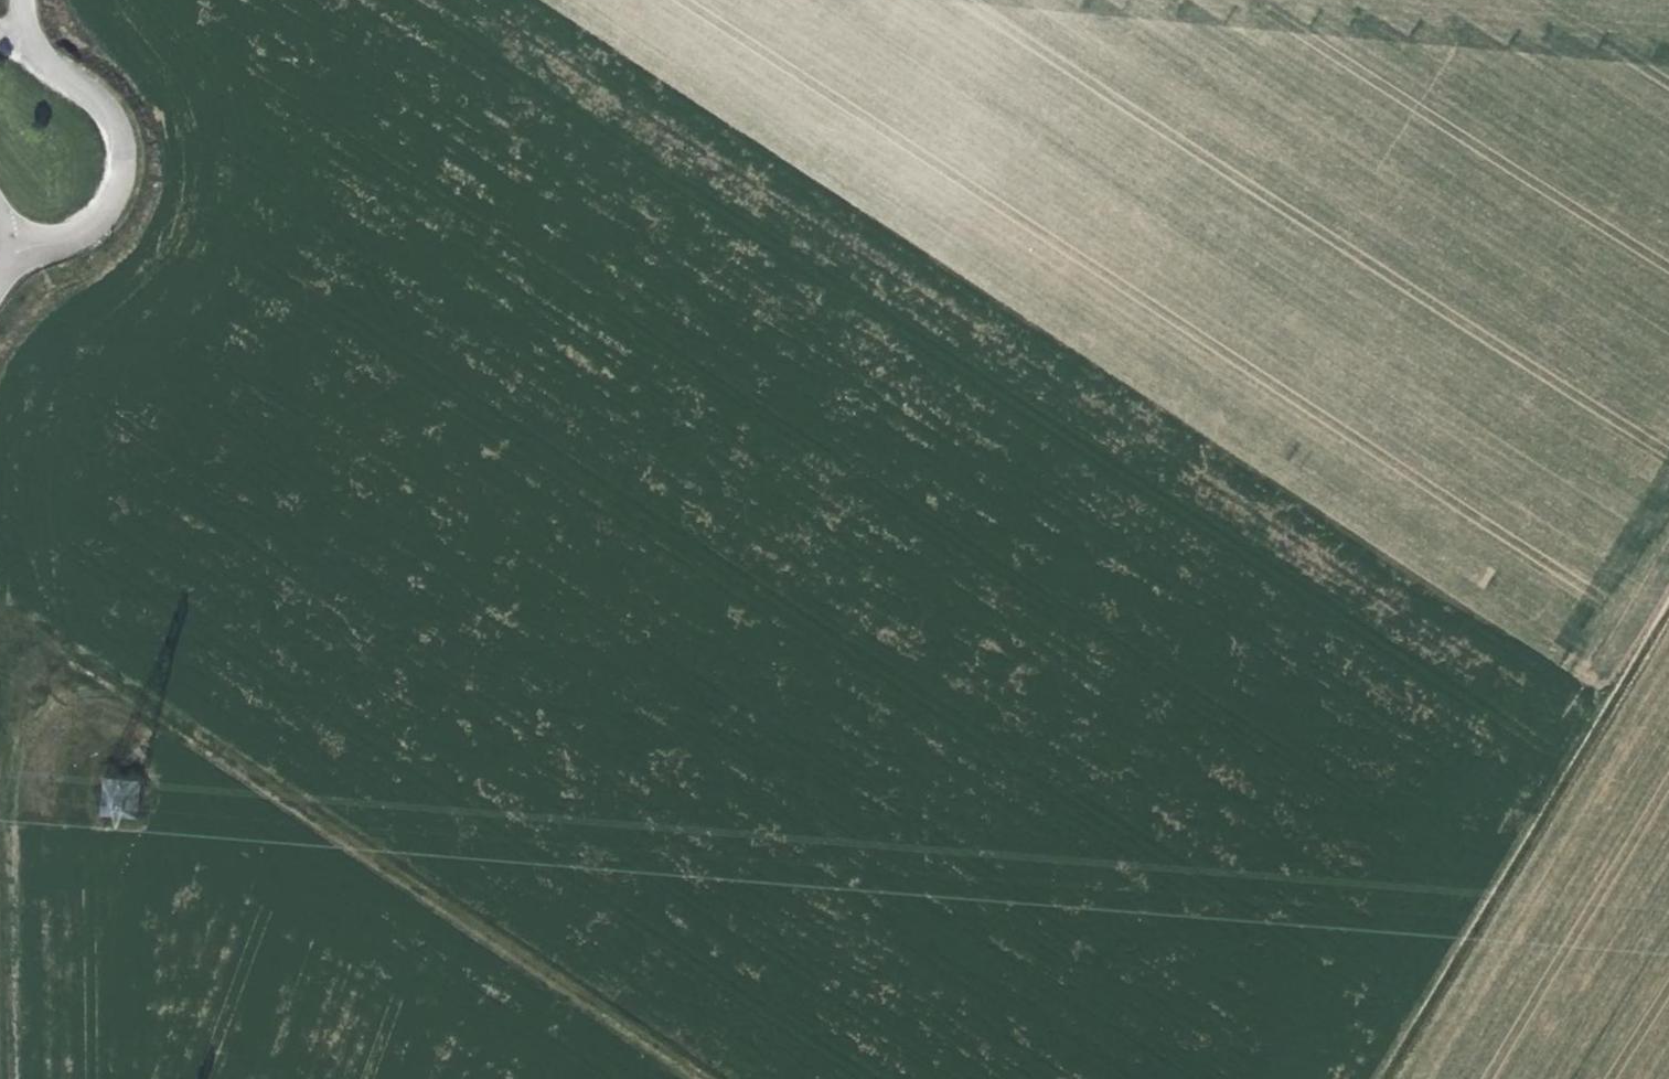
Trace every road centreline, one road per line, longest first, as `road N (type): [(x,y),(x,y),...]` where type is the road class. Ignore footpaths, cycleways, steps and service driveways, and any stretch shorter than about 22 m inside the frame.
road 1 (track): [(699,1078),(59,649),(11,695),(12,1078)]
road 2 (track): [(1668,595),(1374,1078)]
road 3 (unclassified): [(20,0),(24,45),(109,108),(127,150),(106,217),(63,245),(0,254)]

